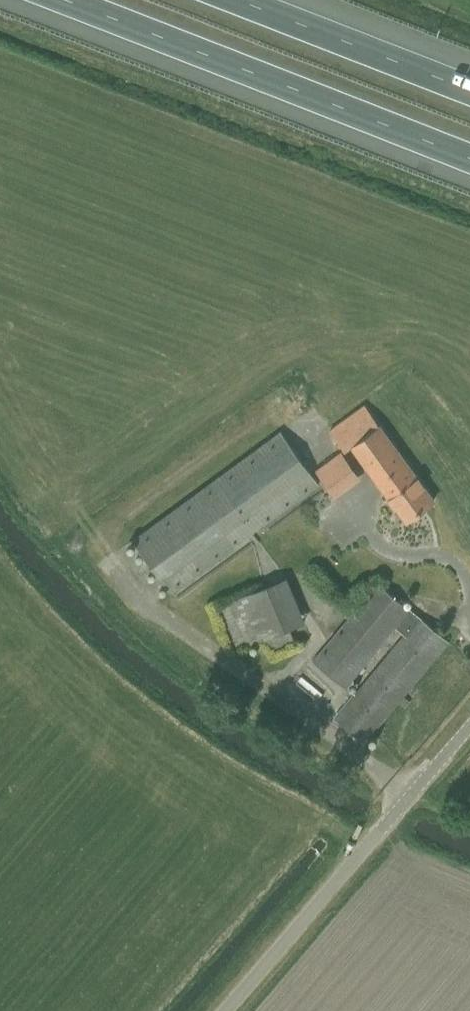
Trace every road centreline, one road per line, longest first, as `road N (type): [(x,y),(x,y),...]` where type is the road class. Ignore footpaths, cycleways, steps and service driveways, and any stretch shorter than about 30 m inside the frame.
road 1 (motorway): [(62,0),(469,159)]
road 2 (unclassified): [(230,1010),(420,793)]
road 3 (motorway): [(469,90),(238,0)]

